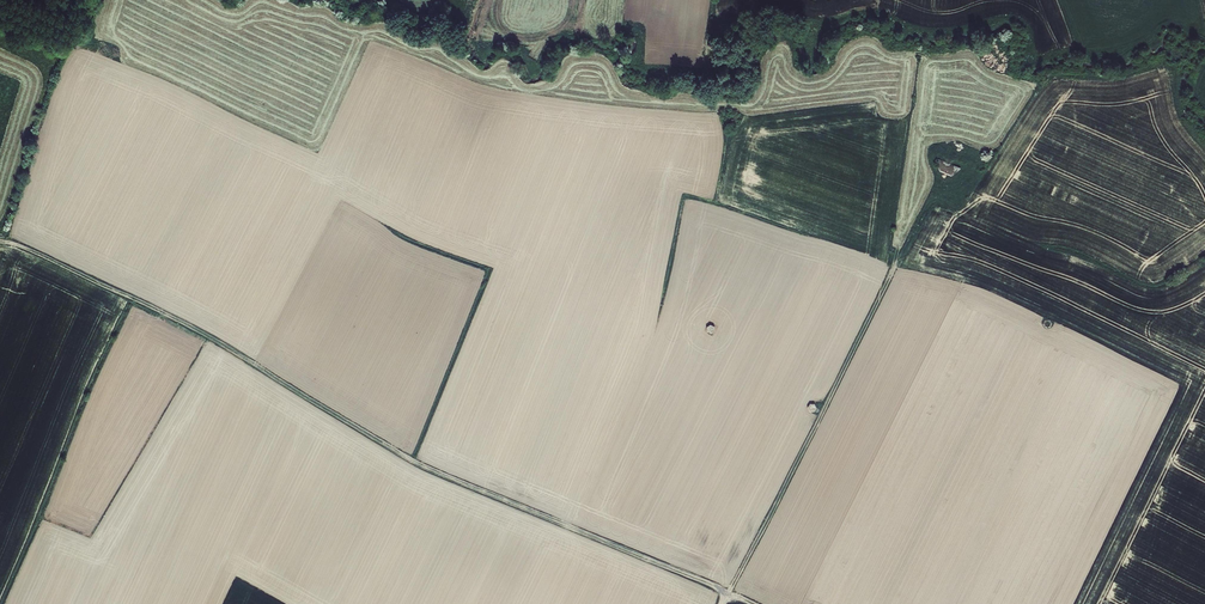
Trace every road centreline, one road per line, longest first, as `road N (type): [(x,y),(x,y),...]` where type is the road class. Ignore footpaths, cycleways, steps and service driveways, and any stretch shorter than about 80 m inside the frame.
road 1 (track): [(751,603),(410,460),(151,308),(0,241)]
road 2 (track): [(723,603),(899,263)]

